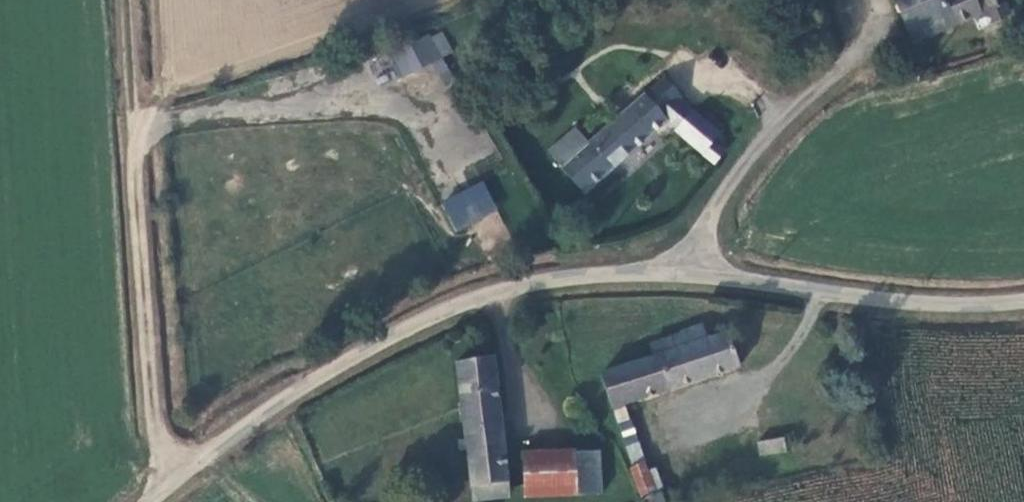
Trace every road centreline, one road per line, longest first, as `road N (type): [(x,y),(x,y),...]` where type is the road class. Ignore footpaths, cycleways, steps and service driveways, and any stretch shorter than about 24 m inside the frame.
road 1 (unclassified): [(680,271),(591,272),(498,287),(391,330),(281,394),(161,493)]
road 2 (unclassified): [(161,493),(132,140),(160,124)]
road 3 (unclassified): [(1023,298),(939,300),(680,271)]
road 4 (unclassified): [(680,271),(714,206),(785,114),(866,45)]
road 5 (track): [(132,140),(125,0)]

